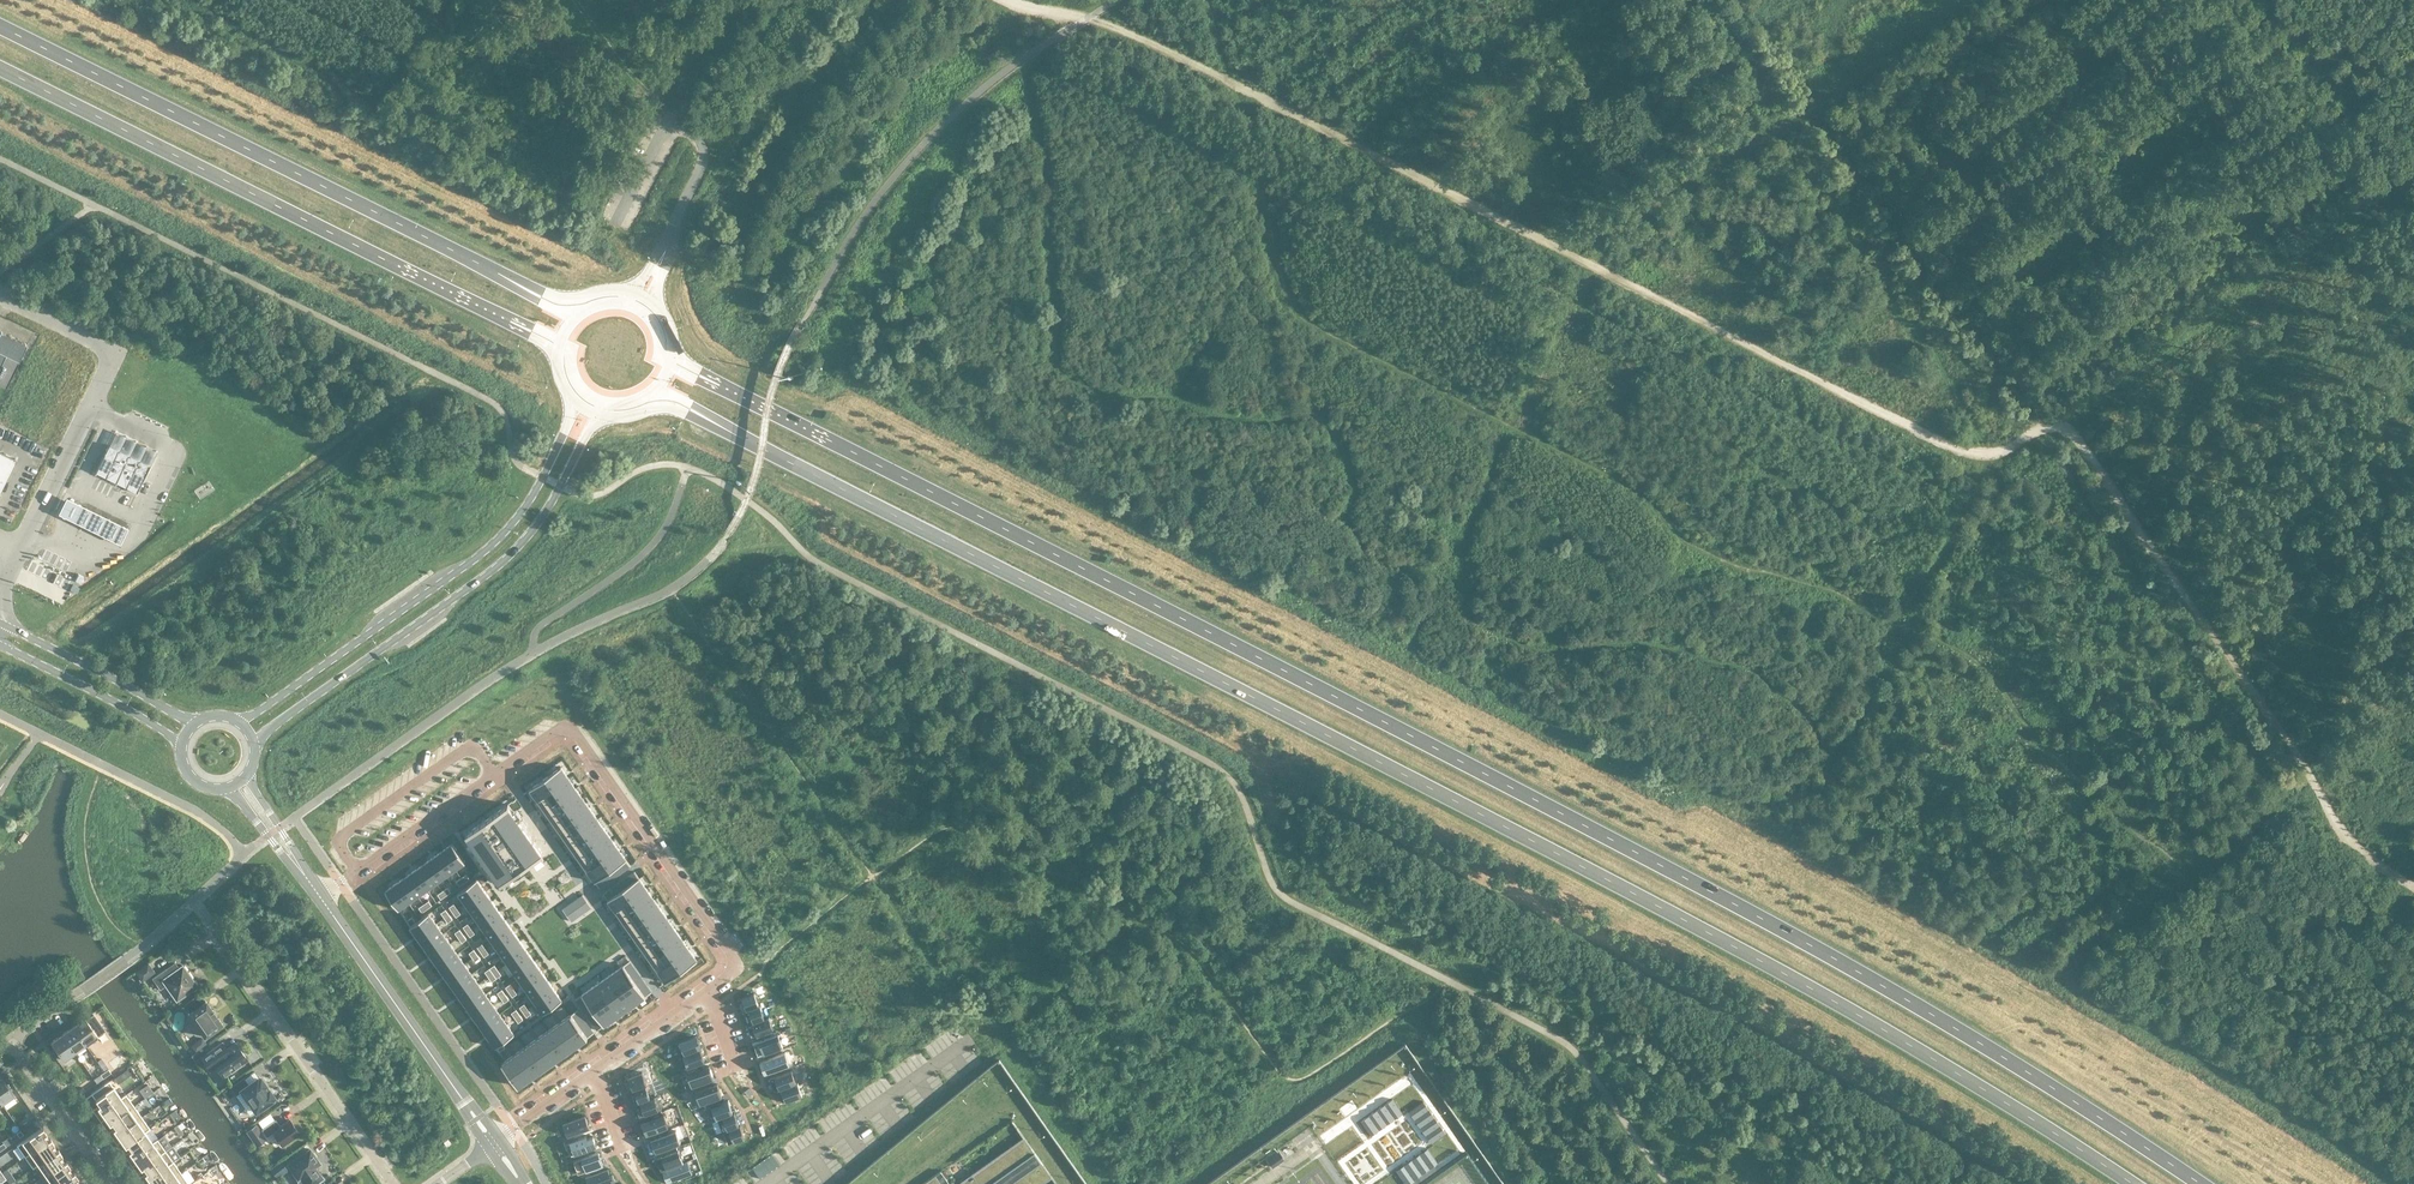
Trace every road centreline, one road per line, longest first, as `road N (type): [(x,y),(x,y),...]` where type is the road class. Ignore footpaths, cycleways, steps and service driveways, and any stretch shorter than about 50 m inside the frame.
road 1 (track): [(2413,885),(2367,855),(2335,820),(2271,715),(2065,425),(1999,454),(1970,453),(1208,69),(1093,20),(1007,0)]
road 2 (trunk): [(2201,1183),(1753,912),(712,382)]
road 3 (trunk): [(717,424),(1622,885),(2135,1183)]
road 4 (residential): [(704,994),(732,973),(731,954),(573,729),(558,729),(319,897)]
road 5 (trunk): [(511,281),(0,26)]
road 6 (trunk): [(0,68),(509,321)]
road 7 (secondary): [(258,741),(485,580),(542,518),(598,414)]
road 8 (secondary): [(577,403),(544,477),(504,533),(244,722)]
road 9 (track): [(2073,987),(2256,1083),(2413,1183)]
road 10 (unclassified): [(21,558),(120,353),(0,295)]
road 11 (residential): [(200,906),(394,1183)]
road 12 (tertiary): [(319,897),(494,1144)]
road 13 (secondary): [(192,724),(0,622)]
road 14 (secondary): [(0,647),(181,741)]
road 15 (residential): [(107,1183),(11,1040)]
road 16 (residential): [(591,1072),(704,994)]
road 17 (trunk): [(633,293),(568,299),(511,281)]
road 18 (trunk): [(598,414),(669,407),(717,424)]
road 19 (residential): [(494,1144),(591,1072)]

